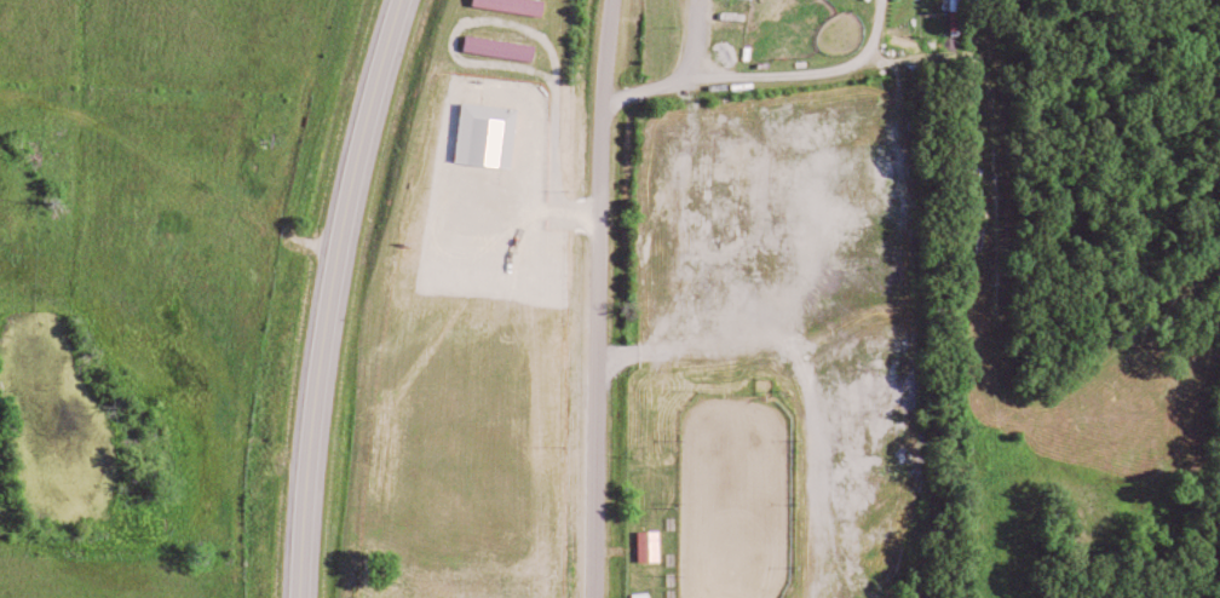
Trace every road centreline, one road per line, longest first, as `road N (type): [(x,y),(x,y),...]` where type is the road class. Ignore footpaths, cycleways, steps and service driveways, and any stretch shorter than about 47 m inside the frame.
road 1 (primary): [(298,597),(309,399),(357,155),(407,0)]
road 2 (residential): [(594,597),(602,140),(616,0)]
road 3 (residential): [(598,357),(765,353),(793,369),(815,393),(825,597)]
road 4 (residential): [(605,103),(723,63),(792,0)]

